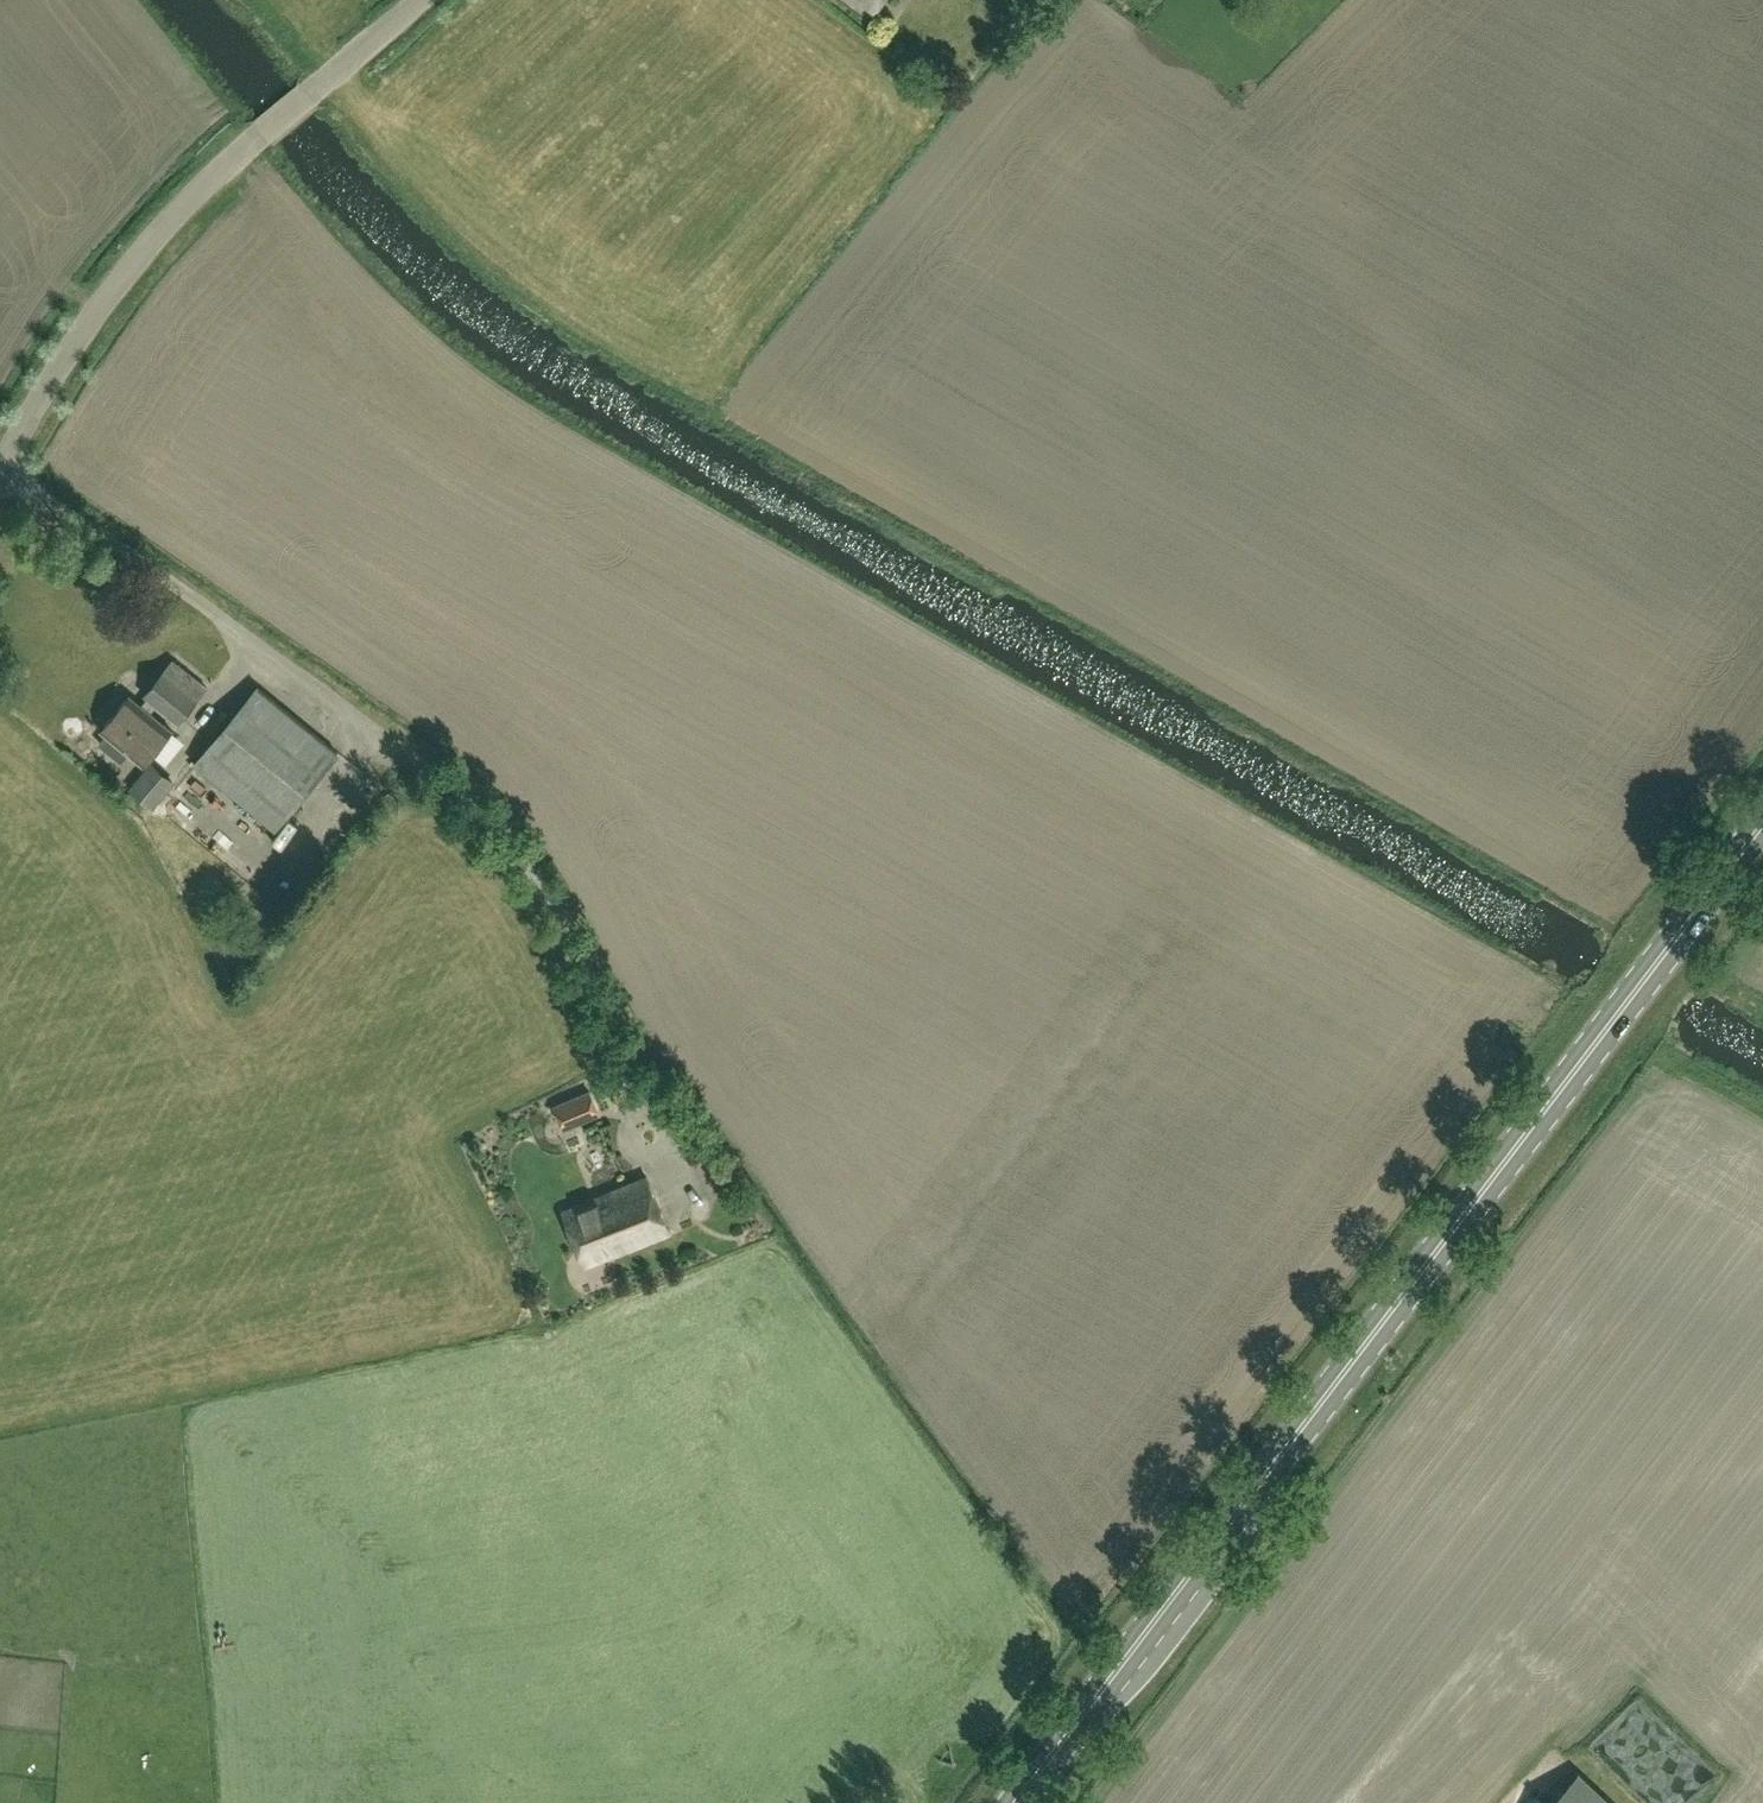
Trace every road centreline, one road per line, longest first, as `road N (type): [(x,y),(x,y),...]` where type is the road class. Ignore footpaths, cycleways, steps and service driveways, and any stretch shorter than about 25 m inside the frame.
road 1 (primary): [(1015,1802),(1762,823)]
road 2 (unclassified): [(0,470),(119,279),(202,189),(413,0)]

